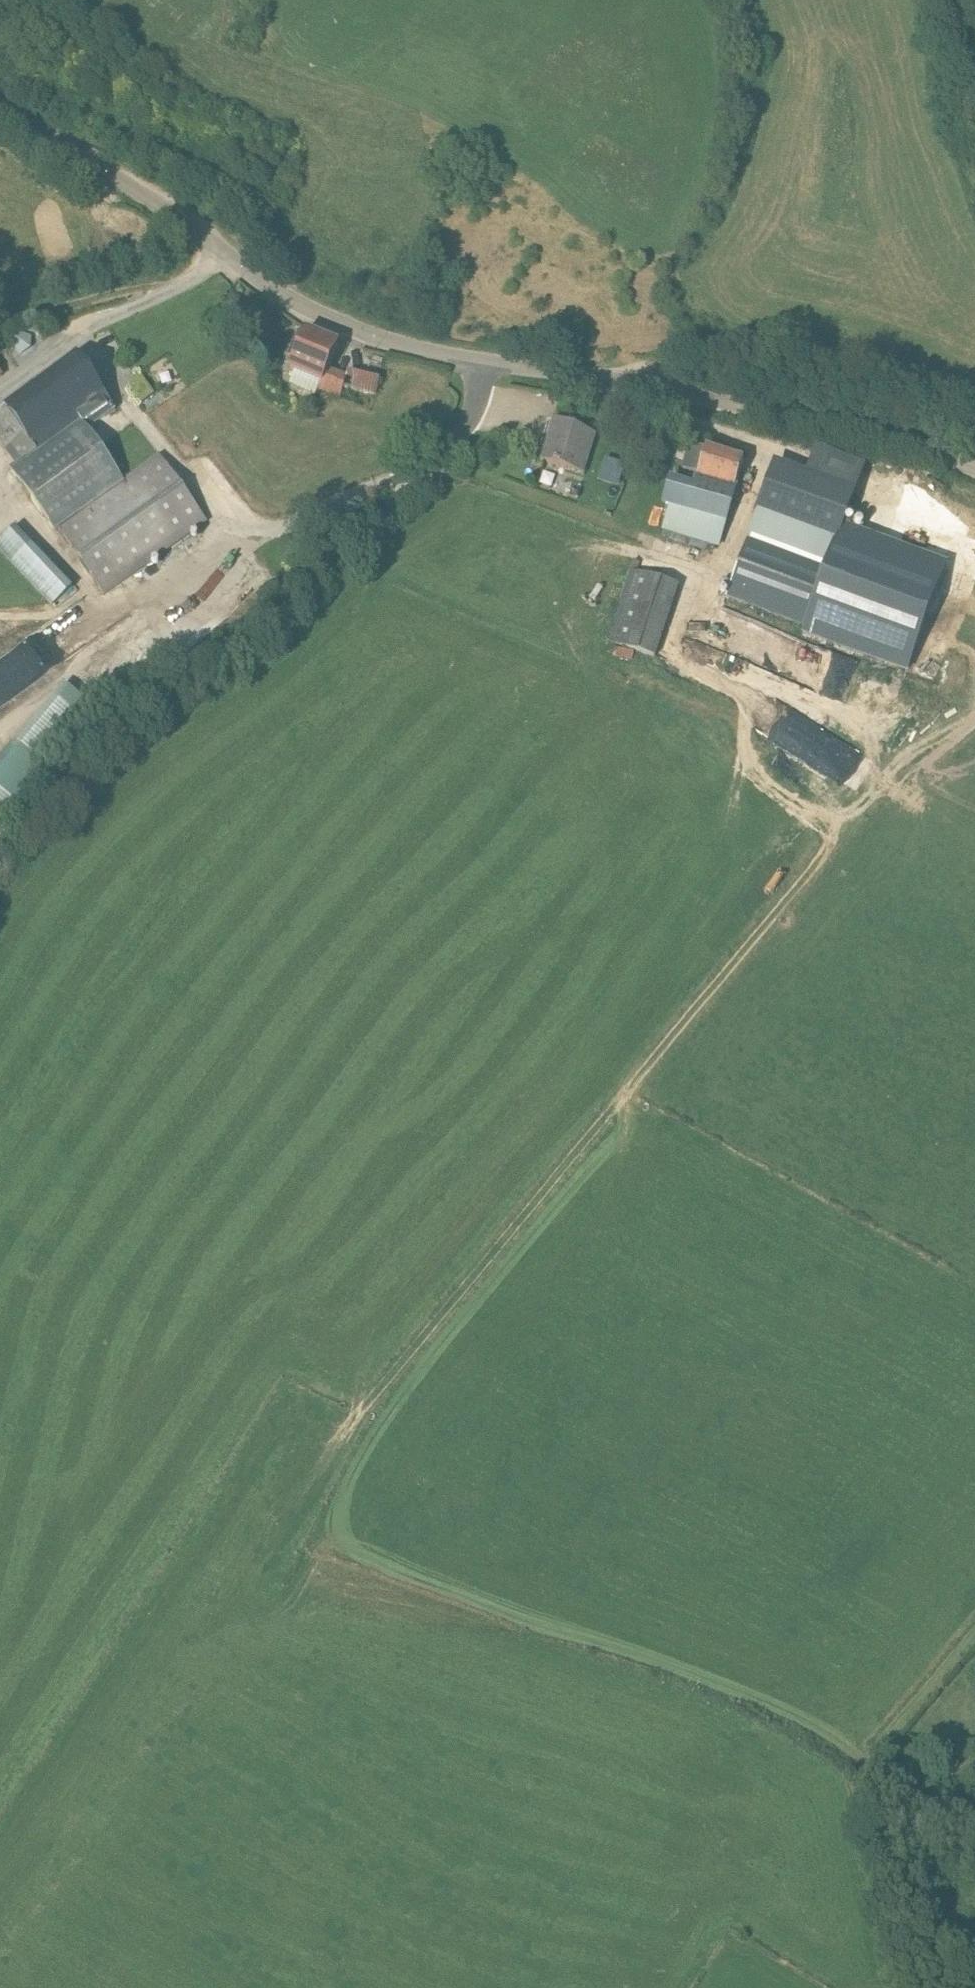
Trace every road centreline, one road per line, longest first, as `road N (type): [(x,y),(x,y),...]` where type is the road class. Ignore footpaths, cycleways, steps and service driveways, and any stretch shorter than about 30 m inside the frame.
road 1 (tertiary): [(974,466),(849,424),(448,354),(342,323),(283,294),(105,168),(0,106)]
road 2 (track): [(425,467),(218,657),(113,727),(0,864)]
road 3 (track): [(182,282),(0,326)]
road 4 (track): [(830,420),(881,419),(974,437)]

